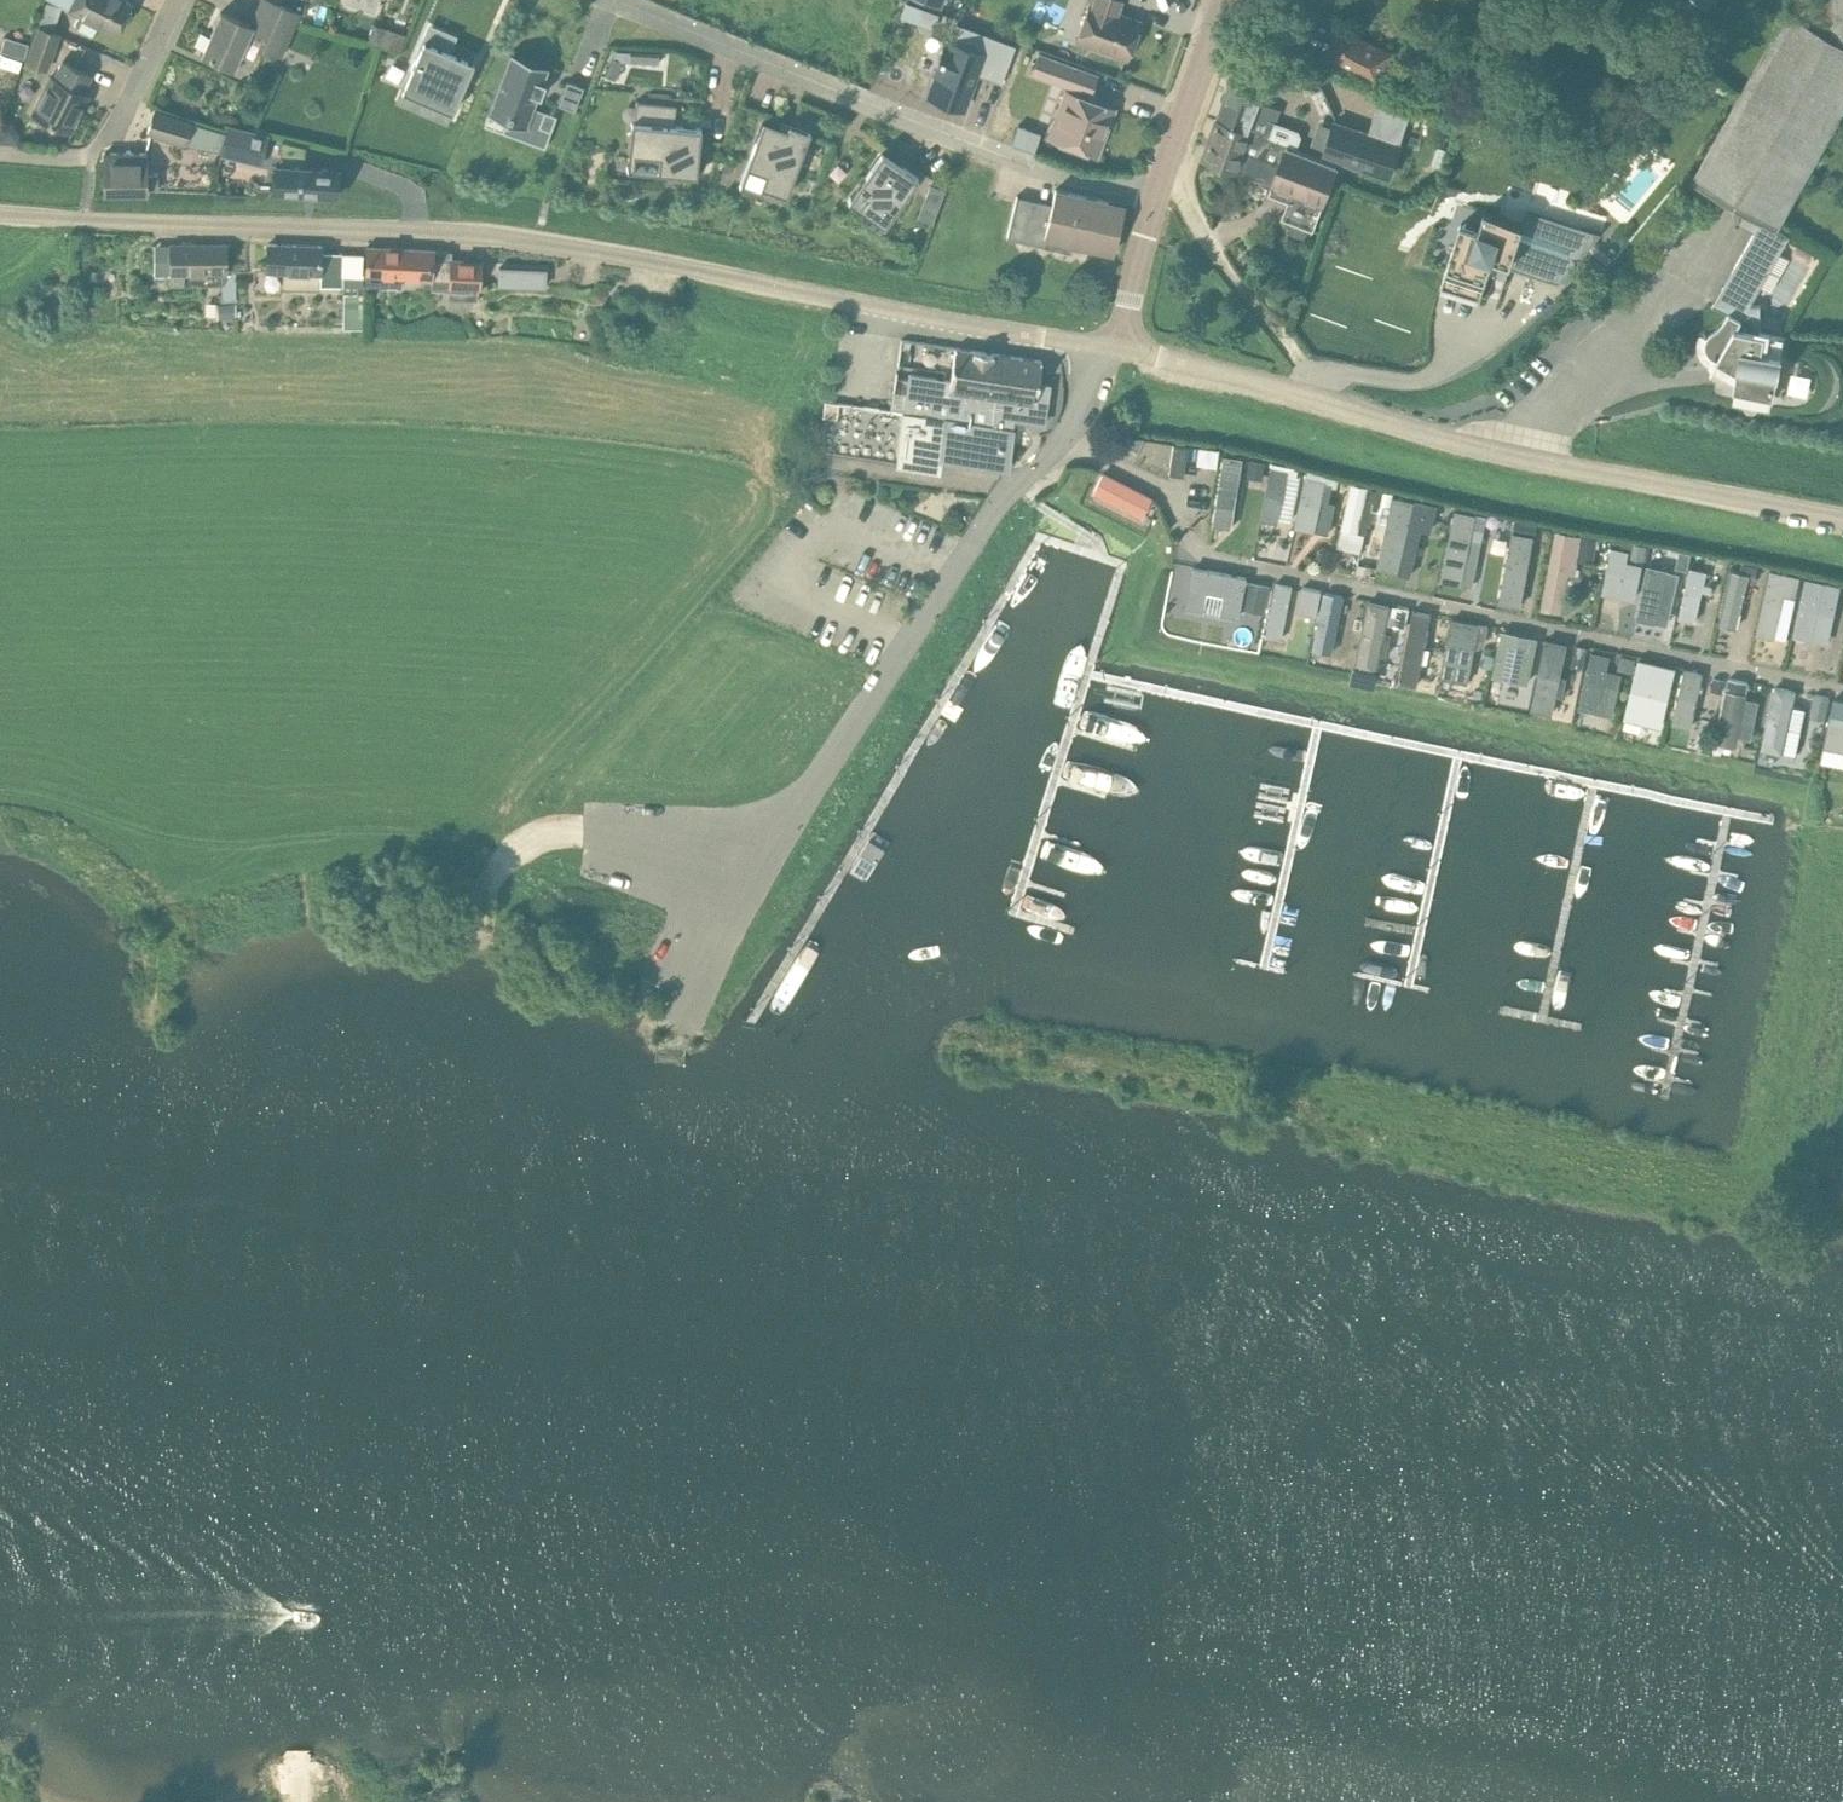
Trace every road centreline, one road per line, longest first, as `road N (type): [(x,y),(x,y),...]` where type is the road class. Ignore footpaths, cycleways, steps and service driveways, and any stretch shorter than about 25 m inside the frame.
road 1 (unclassified): [(1116,346),(554,243),(417,228),(0,212)]
road 2 (unclassified): [(1116,346),(1308,395),(1464,447),(1842,517)]
road 3 (residential): [(1159,182),(1083,183),(623,0)]
road 4 (residential): [(0,150),(92,157),(176,0)]
road 5 (unclassified): [(1159,182),(1223,0)]
road 6 (unclassified): [(1116,346),(1159,182)]

